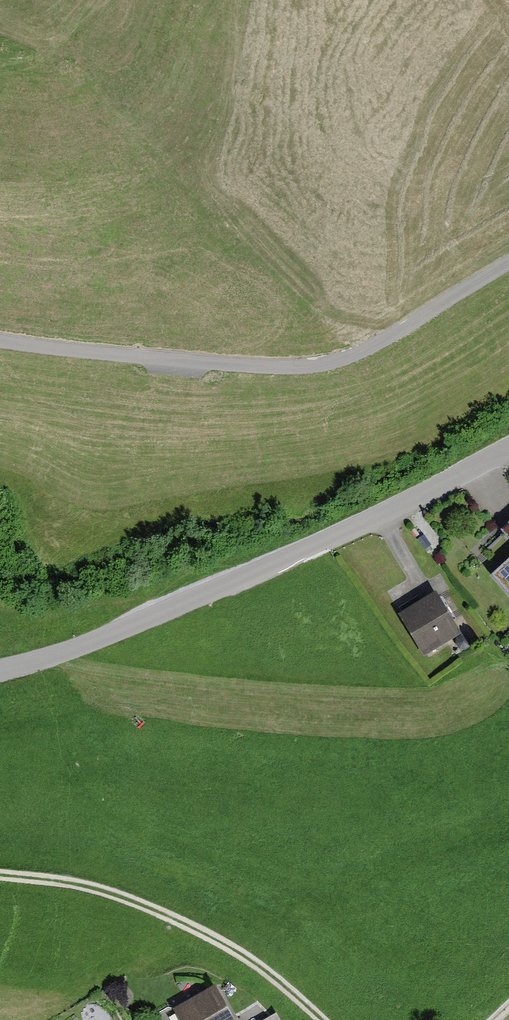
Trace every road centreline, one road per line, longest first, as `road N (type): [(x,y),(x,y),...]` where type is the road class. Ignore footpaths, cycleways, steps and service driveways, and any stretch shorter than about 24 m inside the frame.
road 1 (residential): [(508,449),(150,619),(0,668)]
road 2 (unclassified): [(0,342),(219,365),(348,361),(508,267)]
road 3 (track): [(321,1019),(233,949),(177,920),(57,881),(0,878)]

